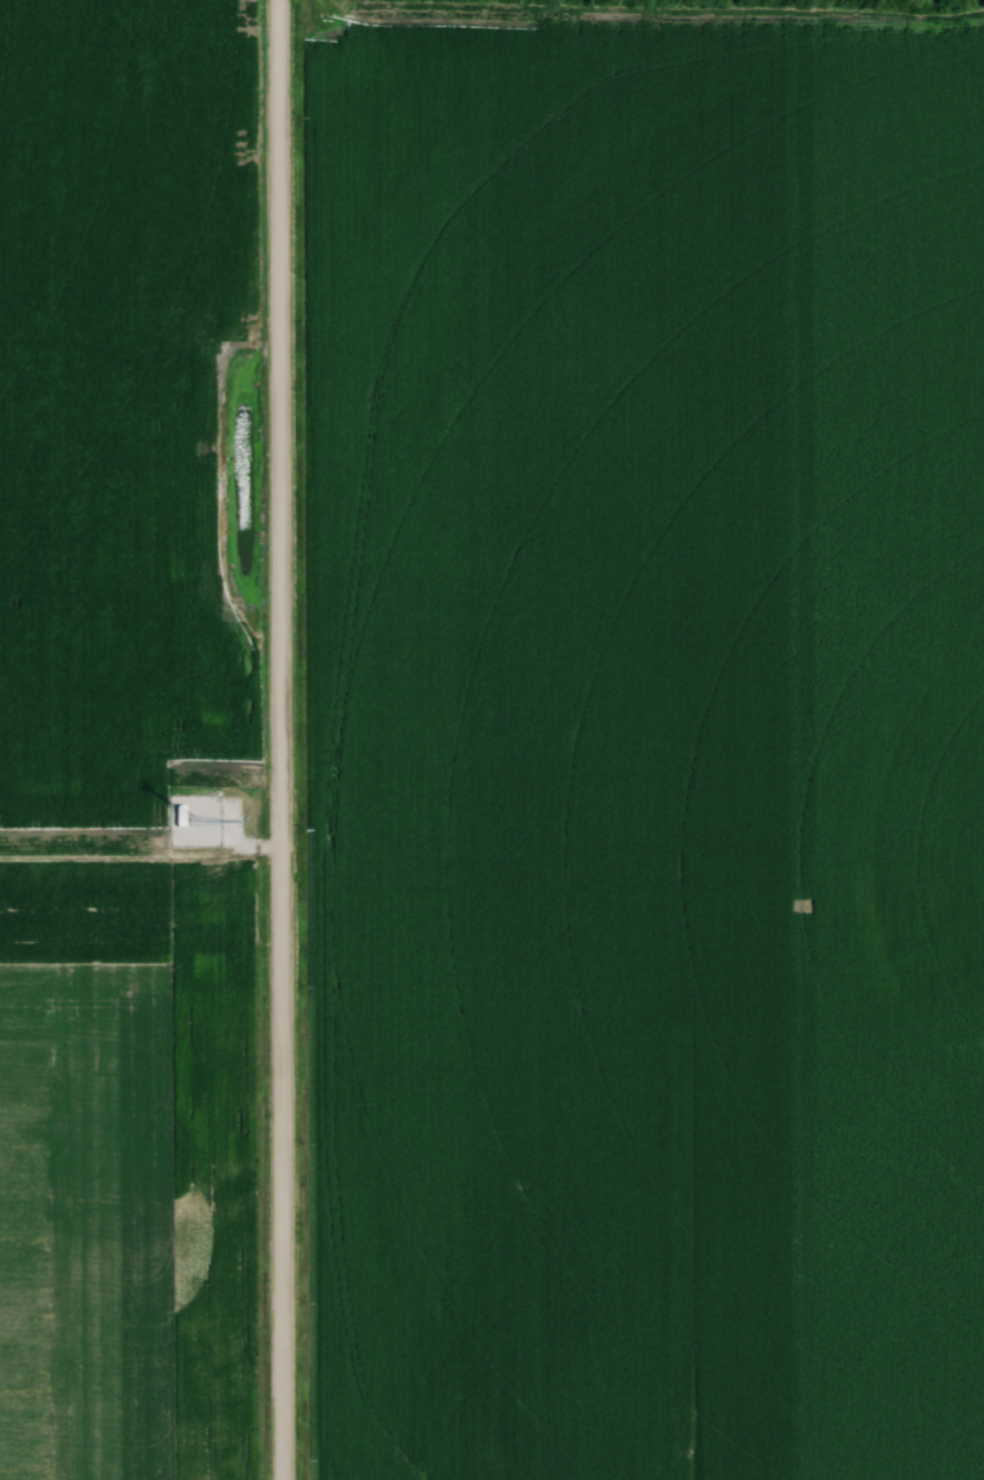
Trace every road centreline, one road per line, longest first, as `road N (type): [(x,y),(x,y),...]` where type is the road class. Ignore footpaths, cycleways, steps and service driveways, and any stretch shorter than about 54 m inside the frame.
road 1 (residential): [(280,1479),(276,0)]

